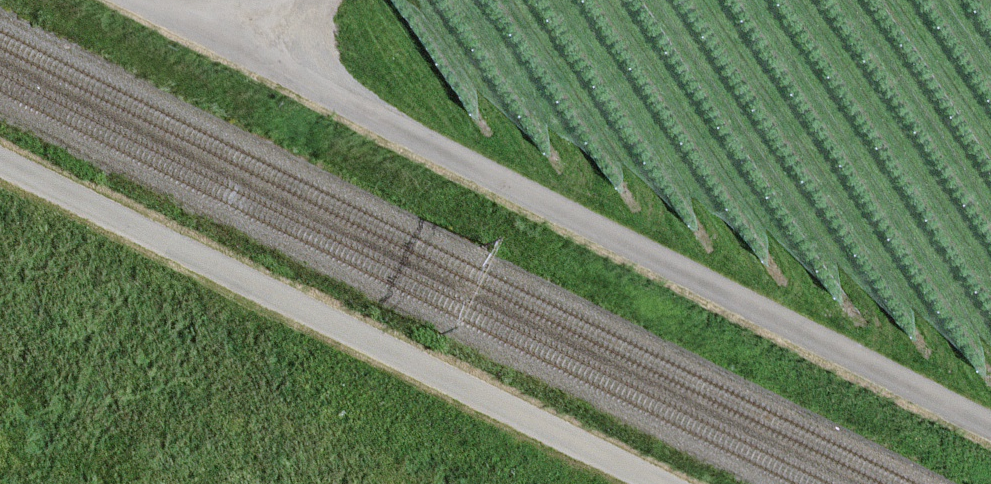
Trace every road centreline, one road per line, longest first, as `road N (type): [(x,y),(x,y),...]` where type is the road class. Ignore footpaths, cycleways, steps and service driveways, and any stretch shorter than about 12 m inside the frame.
road 1 (unclassified): [(217,36),(990,432)]
road 2 (unclassified): [(0,161),(652,483)]

